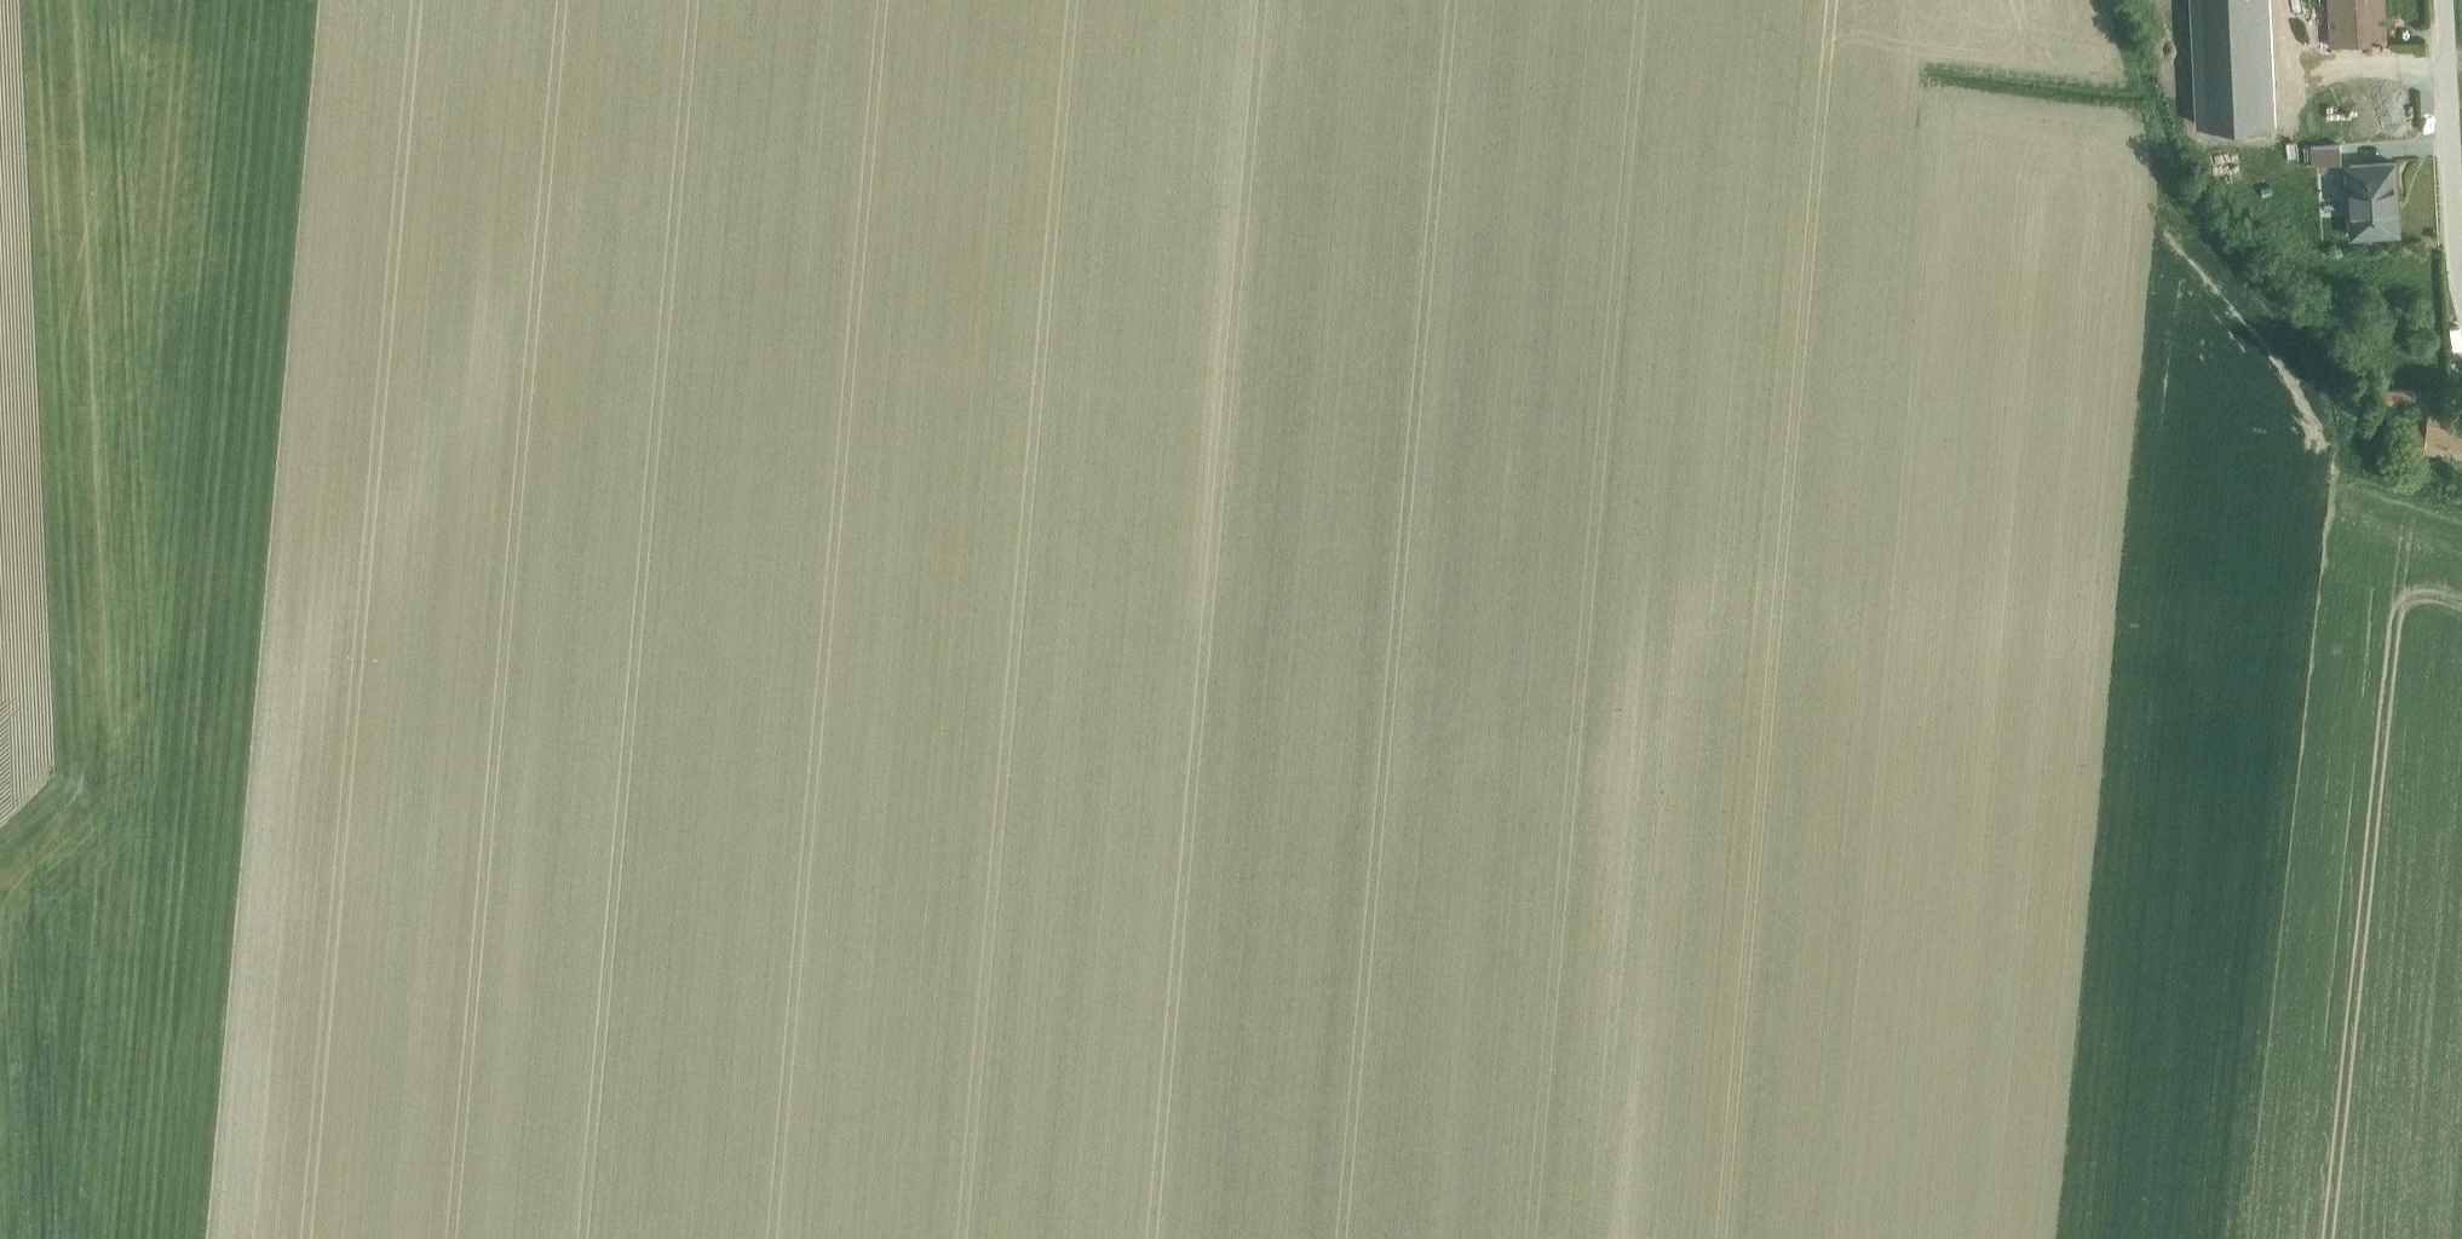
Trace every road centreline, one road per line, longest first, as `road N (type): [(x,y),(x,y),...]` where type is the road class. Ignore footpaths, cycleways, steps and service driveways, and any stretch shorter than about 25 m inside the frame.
road 1 (unclassified): [(2442,0),(2461,308)]

